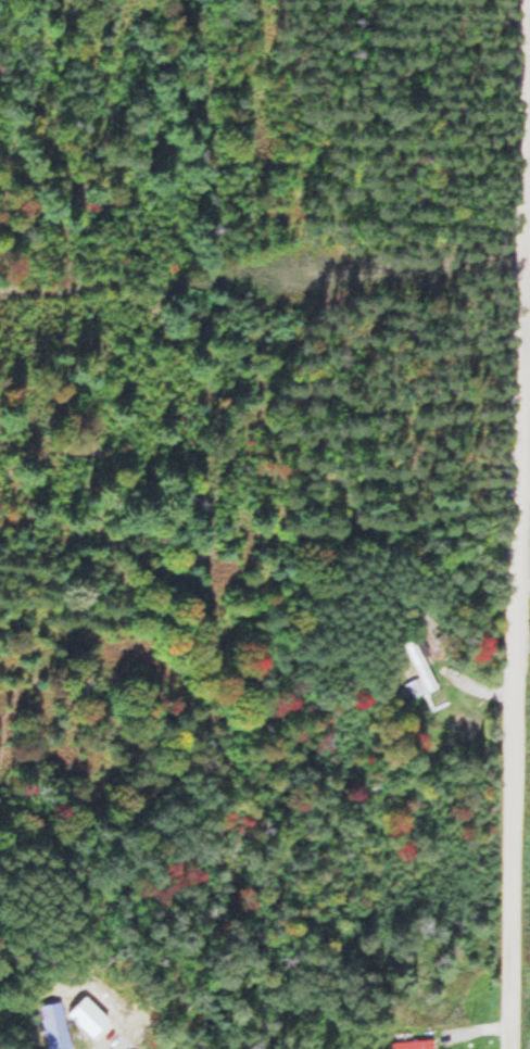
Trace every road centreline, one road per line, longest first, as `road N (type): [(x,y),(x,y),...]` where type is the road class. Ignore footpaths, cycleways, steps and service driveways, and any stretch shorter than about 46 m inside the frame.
road 1 (residential): [(507,1048),(525,0)]

